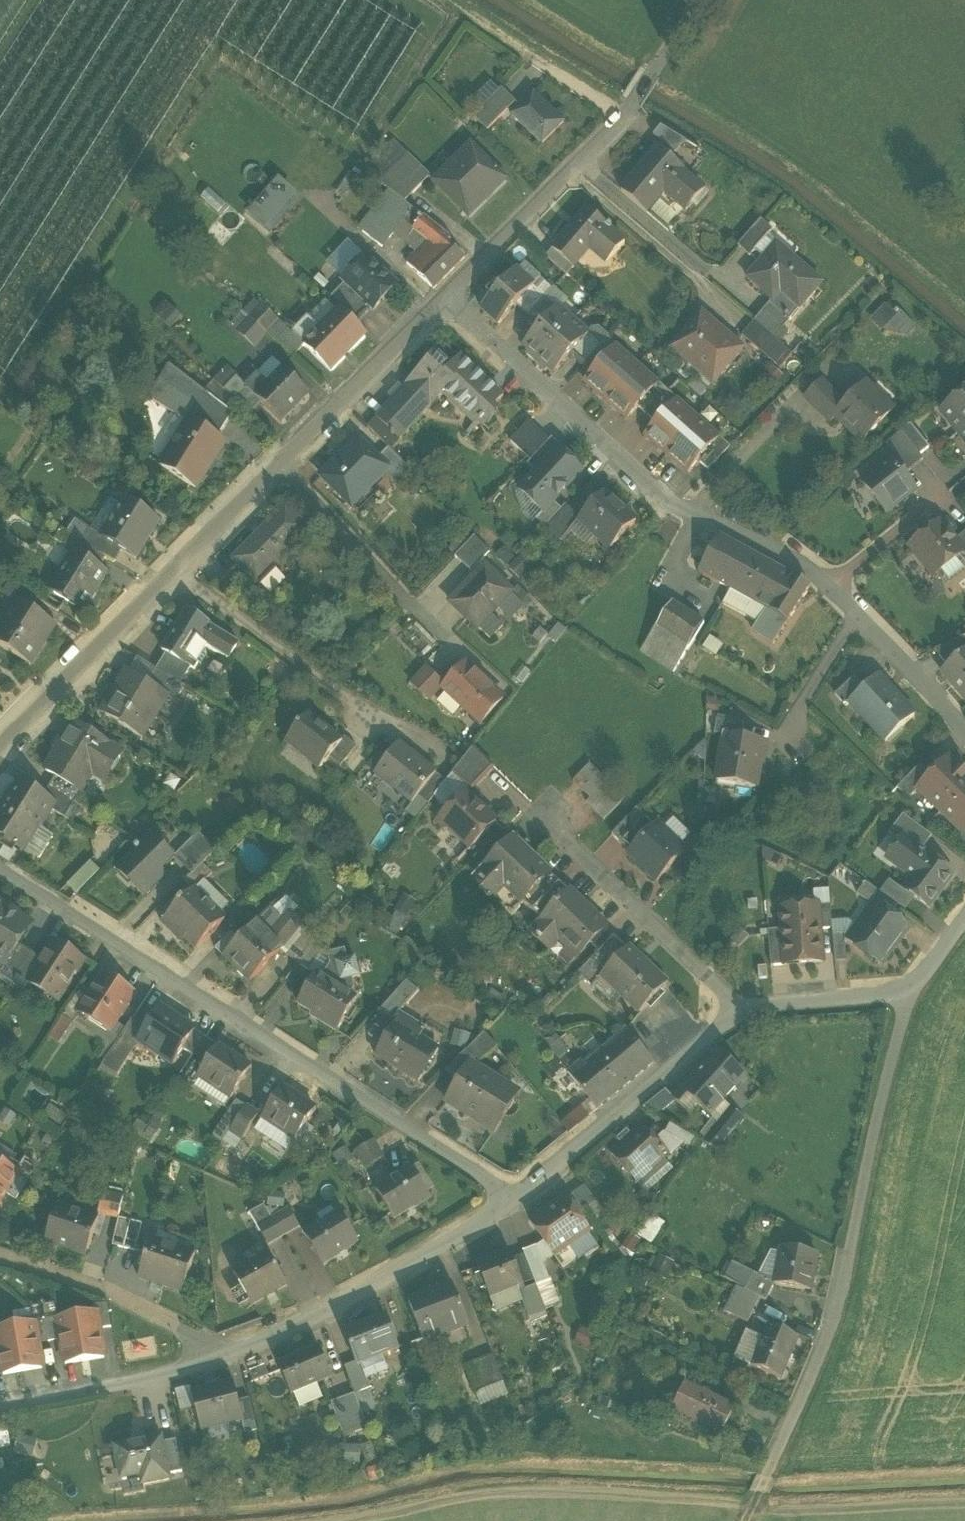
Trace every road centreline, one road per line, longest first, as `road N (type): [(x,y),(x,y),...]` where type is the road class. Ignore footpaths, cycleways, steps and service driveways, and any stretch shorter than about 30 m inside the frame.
road 1 (residential): [(513,1198),(0,868)]
road 2 (residential): [(901,997),(827,1331),(761,1490)]
road 3 (residential): [(443,299),(674,509),(779,546),(830,588)]
road 4 (residential): [(443,299),(624,114),(696,0)]
road 5 (residential): [(173,570),(443,299)]
road 6 (residential): [(203,1358),(324,1312),(513,1198)]
road 7 (residential): [(513,1198),(738,1011)]
road 8 (residential): [(738,1011),(574,851),(553,815)]
road 9 (residential): [(173,570),(371,722)]
road 10 (residential): [(0,743),(173,570)]
road 11 (residential): [(203,1358),(193,1339),(111,1295),(0,1260)]
road 12 (track): [(442,0),(624,114)]
road 13 (residential): [(0,1403),(164,1374),(203,1358)]
road 14 (residential): [(738,1011),(749,1003),(901,997)]
road 15 (residential): [(861,617),(964,734)]
road 16 (residential): [(861,617),(801,709),(791,734),(796,750)]
road 17 (residential): [(830,588),(947,491)]

